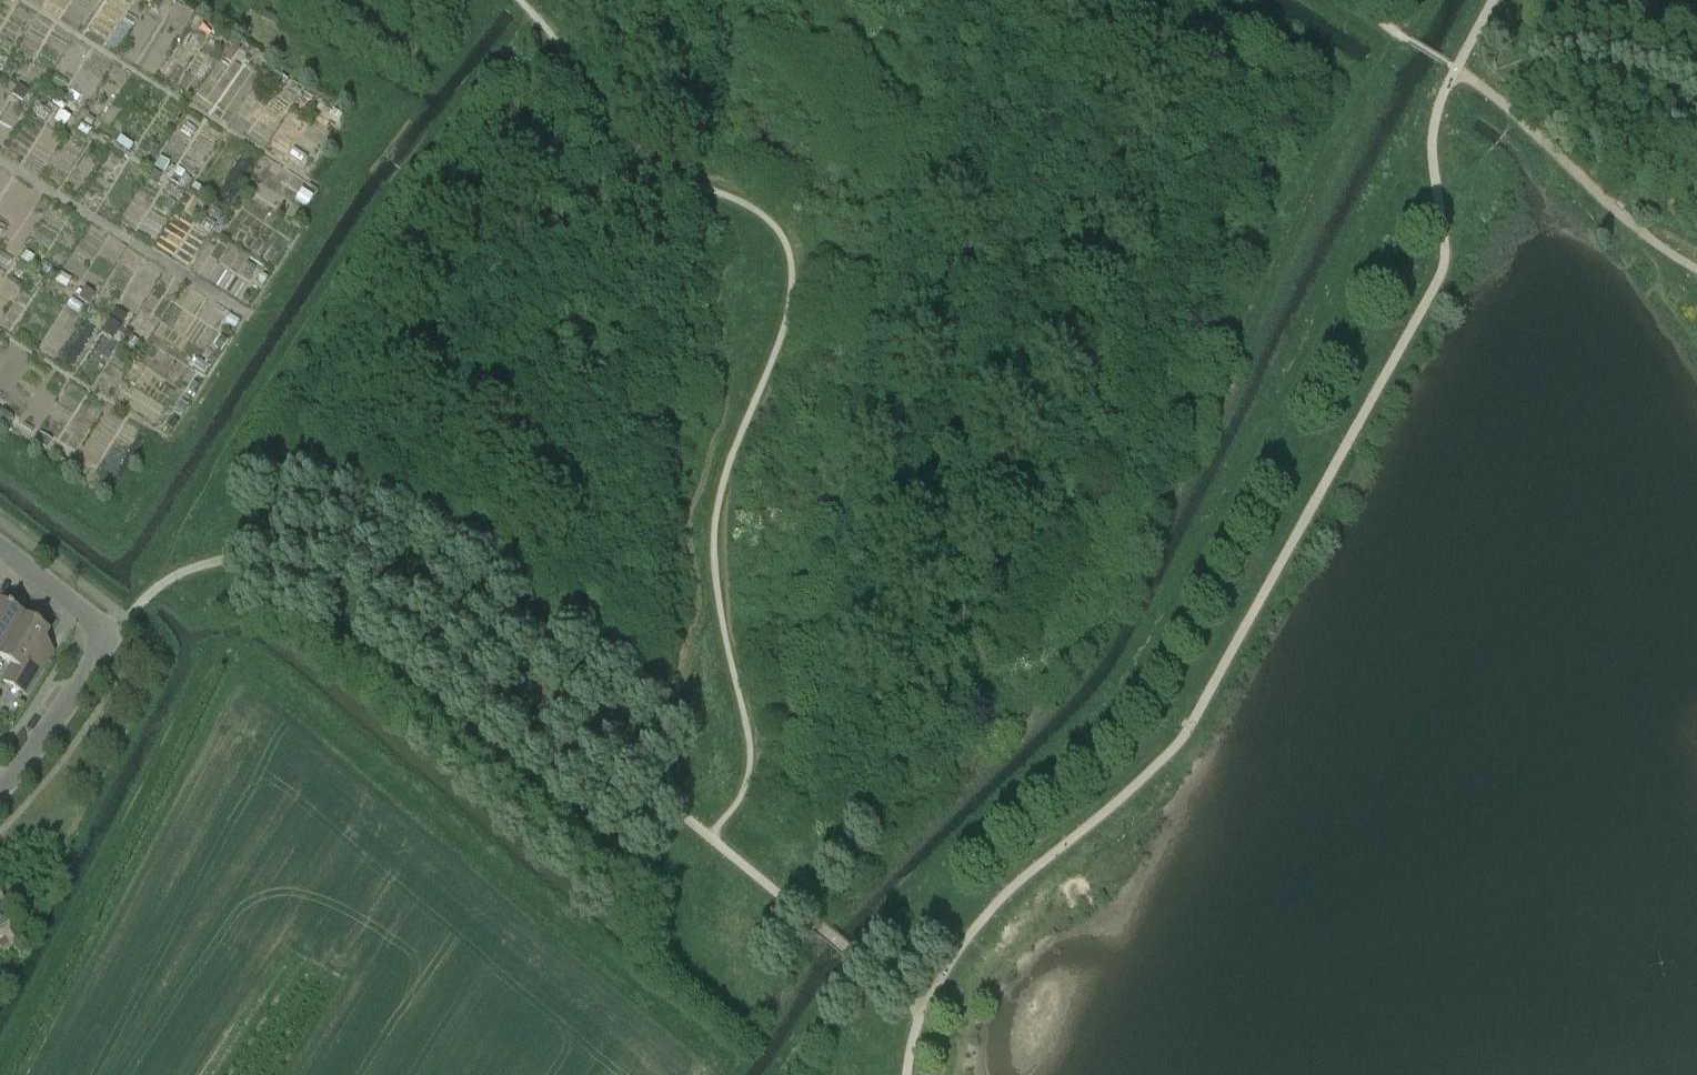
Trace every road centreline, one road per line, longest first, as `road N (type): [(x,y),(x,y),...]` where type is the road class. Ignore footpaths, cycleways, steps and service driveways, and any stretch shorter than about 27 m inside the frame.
road 1 (residential): [(0,787),(110,641),(0,551)]

